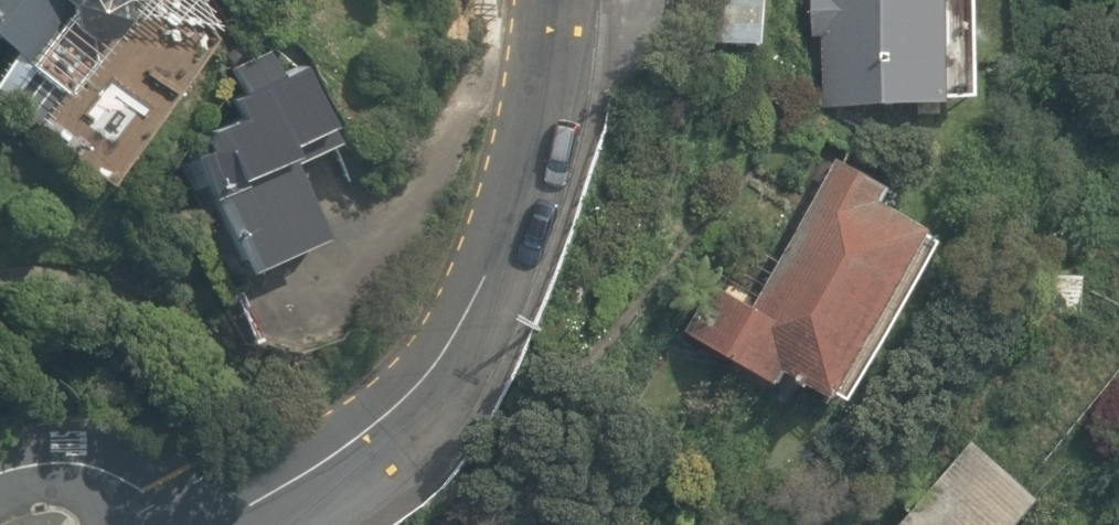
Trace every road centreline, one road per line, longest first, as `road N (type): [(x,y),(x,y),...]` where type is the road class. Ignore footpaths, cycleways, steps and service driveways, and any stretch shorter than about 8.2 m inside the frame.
road 1 (residential): [(262,524),(401,450),(459,395),(498,329),(549,137),(558,0)]
road 2 (residential): [(189,524),(125,496),(62,498),(0,519)]

